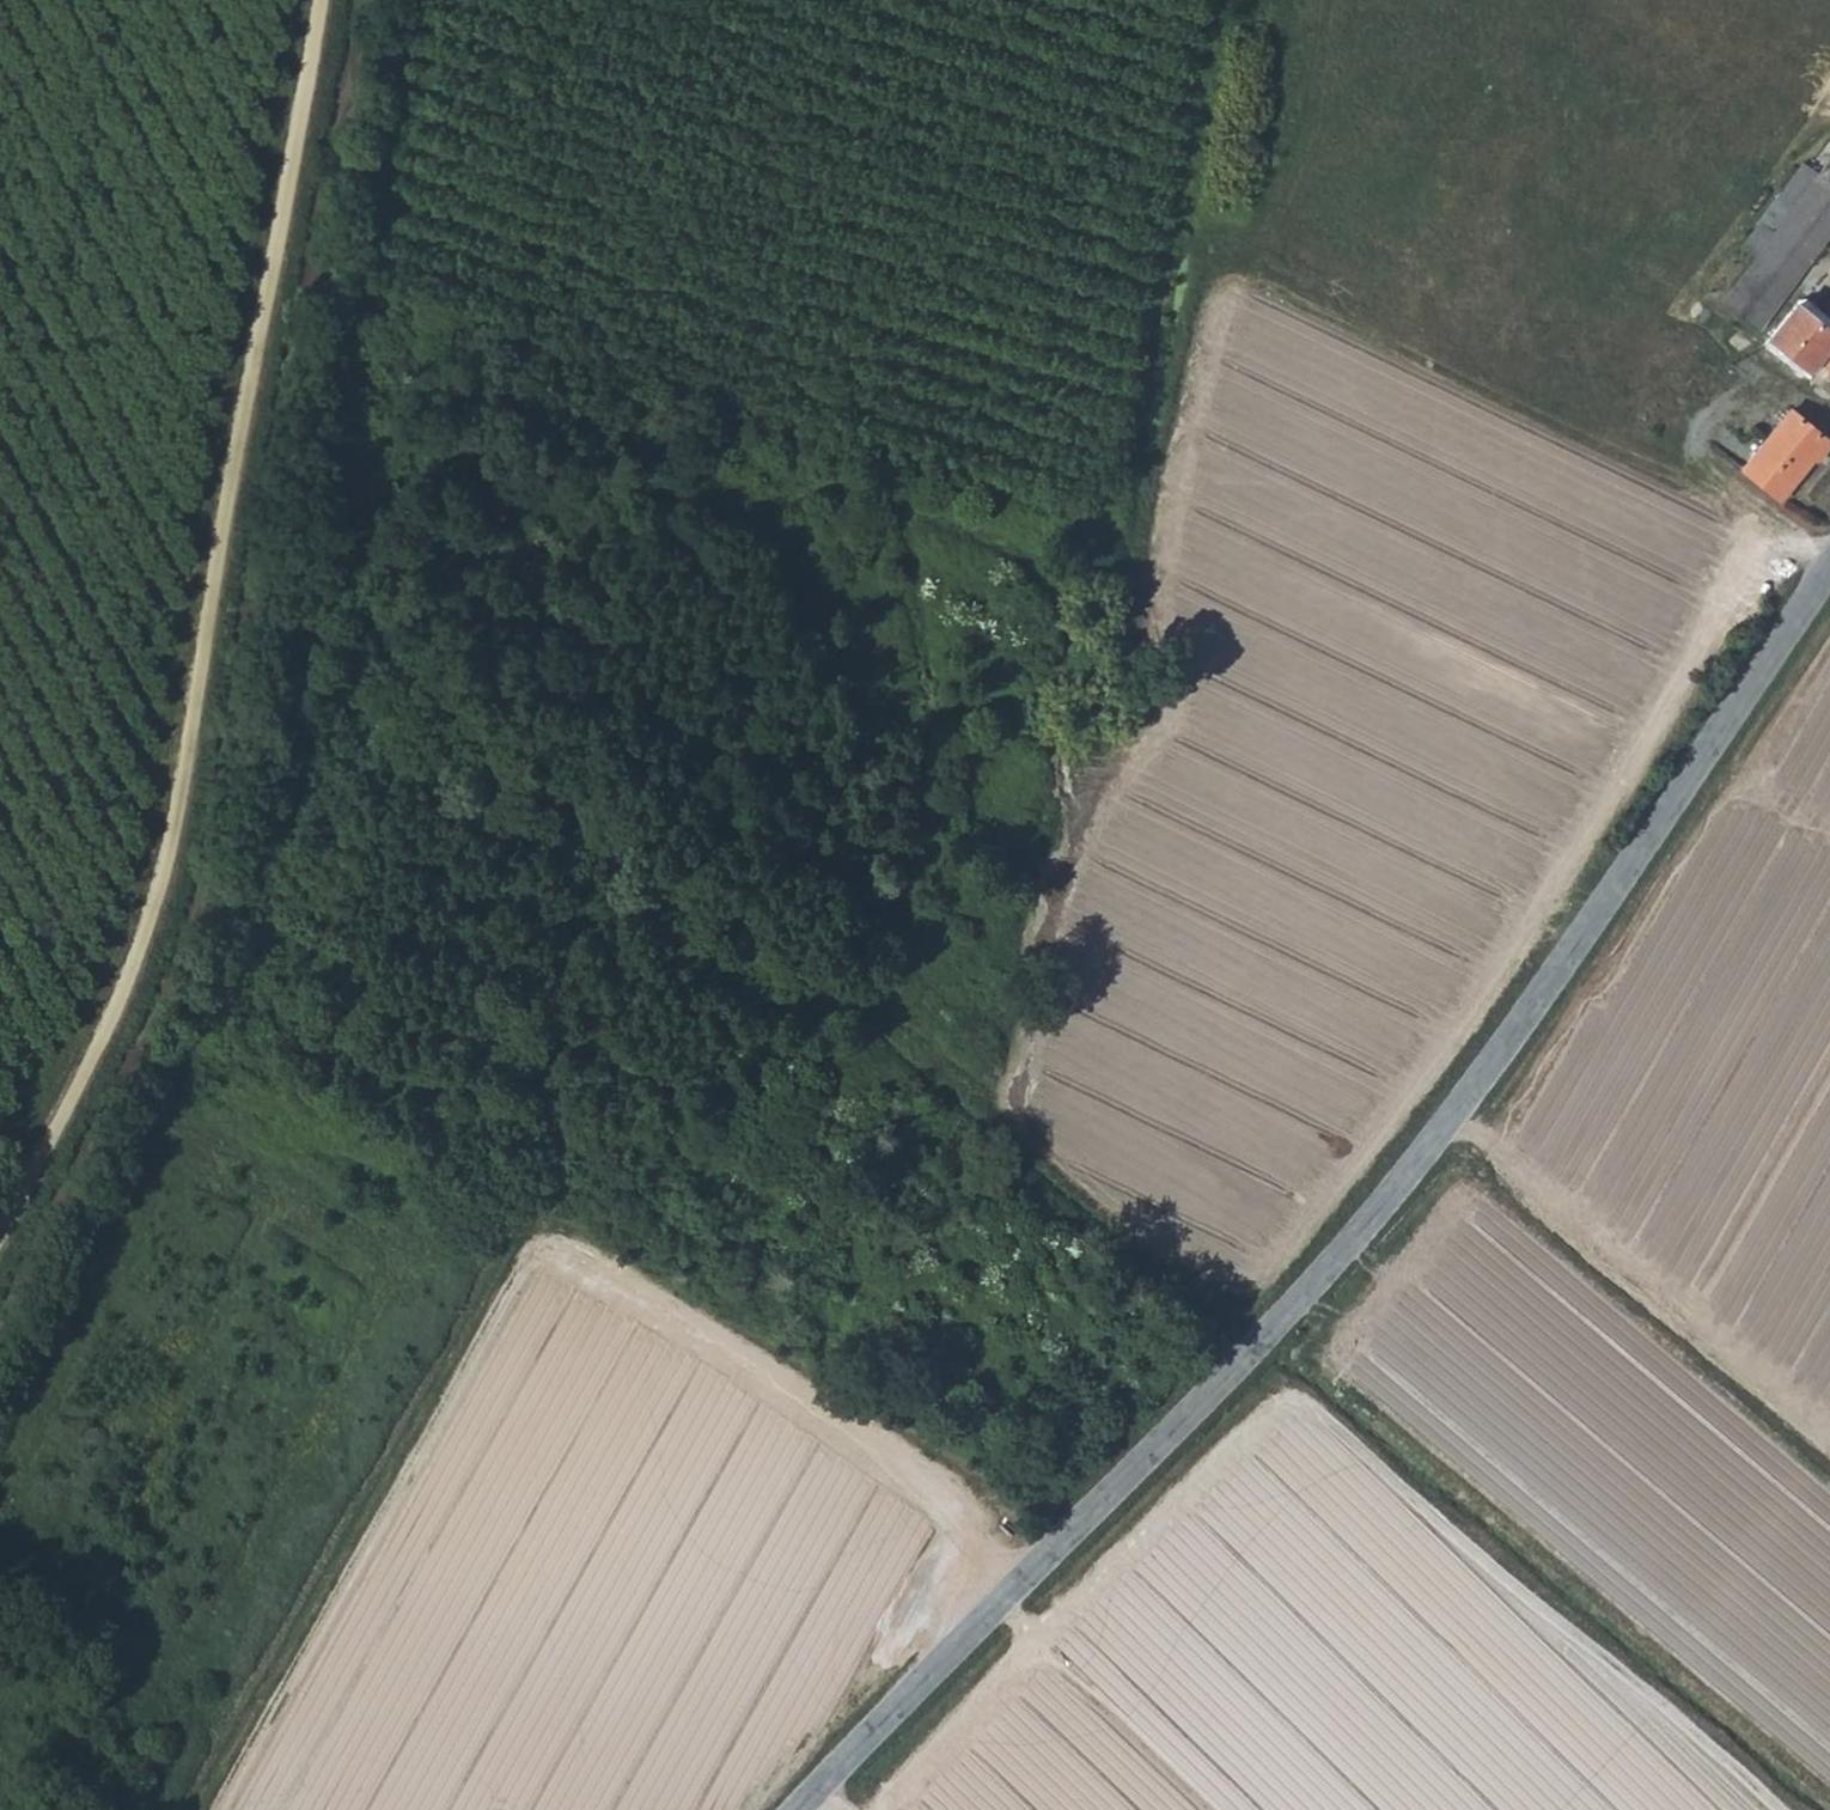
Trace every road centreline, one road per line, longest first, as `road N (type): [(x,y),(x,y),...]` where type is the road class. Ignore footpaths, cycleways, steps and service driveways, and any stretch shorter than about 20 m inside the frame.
road 1 (unclassified): [(801,1809),(1356,1245),(1474,1089),(1829,571)]

